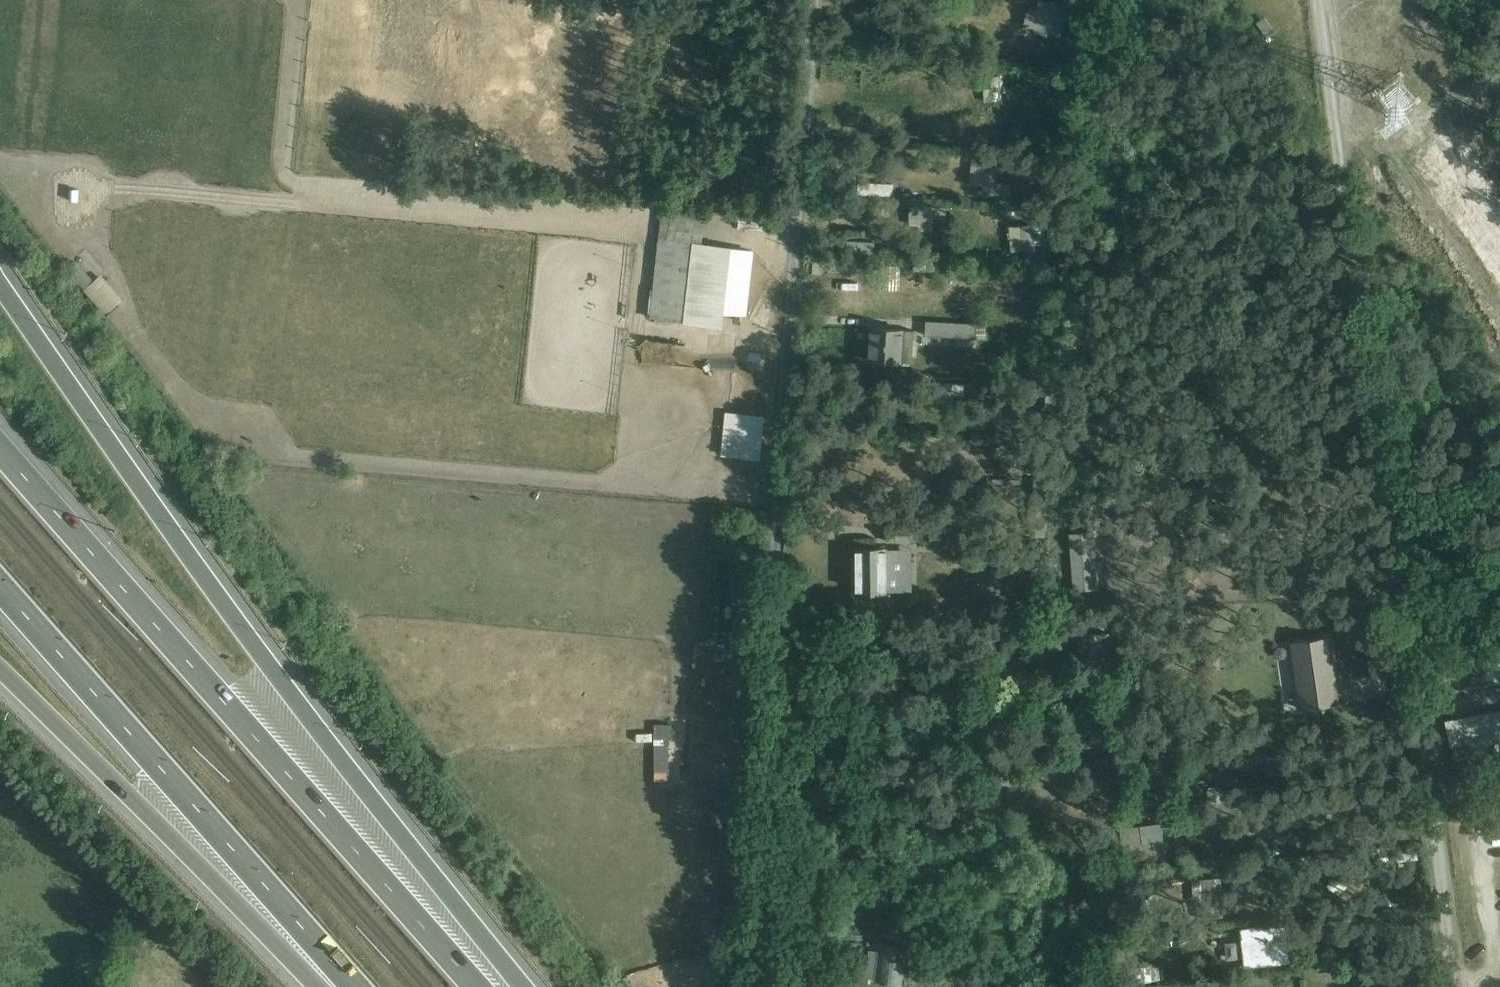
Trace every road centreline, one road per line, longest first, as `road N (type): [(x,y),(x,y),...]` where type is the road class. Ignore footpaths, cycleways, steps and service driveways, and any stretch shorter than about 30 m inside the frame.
road 1 (track): [(1459,986),(1320,0)]
road 2 (motorway): [(527,986),(299,709),(0,284)]
road 3 (motorway): [(479,986),(0,445)]
road 4 (track): [(816,0),(781,416),(773,646)]
road 5 (motorway): [(0,582),(358,986)]
road 6 (motorway): [(0,678),(316,986)]
road 7 (track): [(1434,790),(1459,795),(1478,829),(1492,906),(1494,968),(1487,986)]

